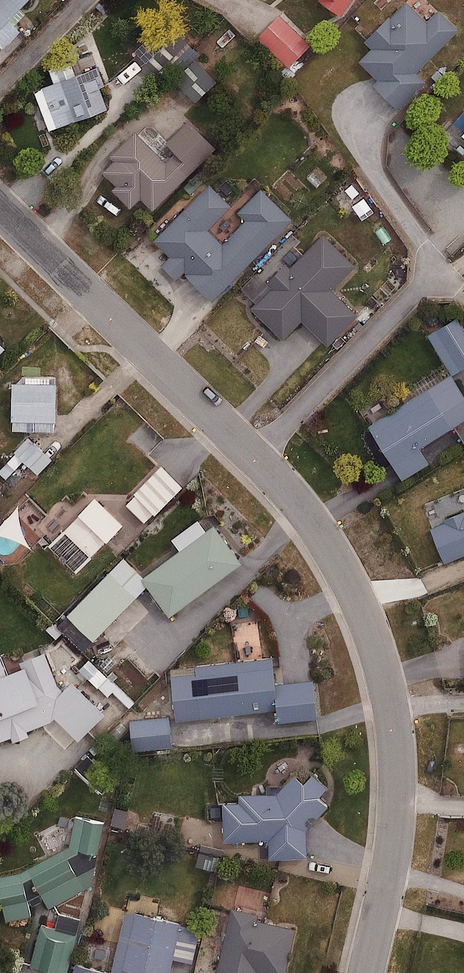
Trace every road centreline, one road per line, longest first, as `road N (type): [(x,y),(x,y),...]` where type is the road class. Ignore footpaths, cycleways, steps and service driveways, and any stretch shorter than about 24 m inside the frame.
road 1 (residential): [(0,205),(262,462)]
road 2 (residential): [(262,462),(324,529),(350,575),(375,628),(394,710)]
road 3 (residential): [(394,710),(399,824),(369,972)]
road 4 (residential): [(262,462),(438,269)]
road 5 (residential): [(0,85),(84,0)]

